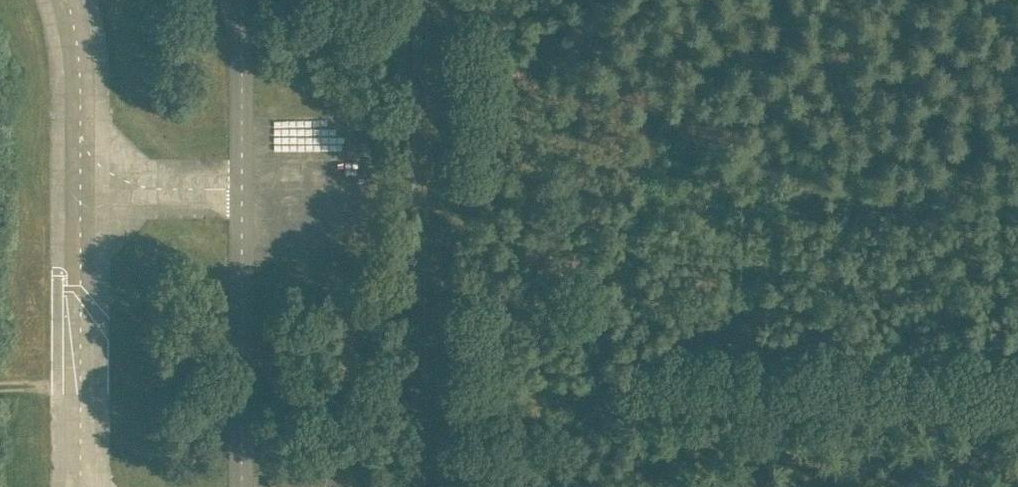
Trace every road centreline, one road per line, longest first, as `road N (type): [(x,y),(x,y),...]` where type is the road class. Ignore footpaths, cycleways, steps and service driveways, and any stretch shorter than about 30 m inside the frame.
road 1 (track): [(453,375),(585,384),(1017,385)]
road 2 (track): [(453,0),(454,486)]
road 3 (unclassified): [(241,486),(242,0)]

